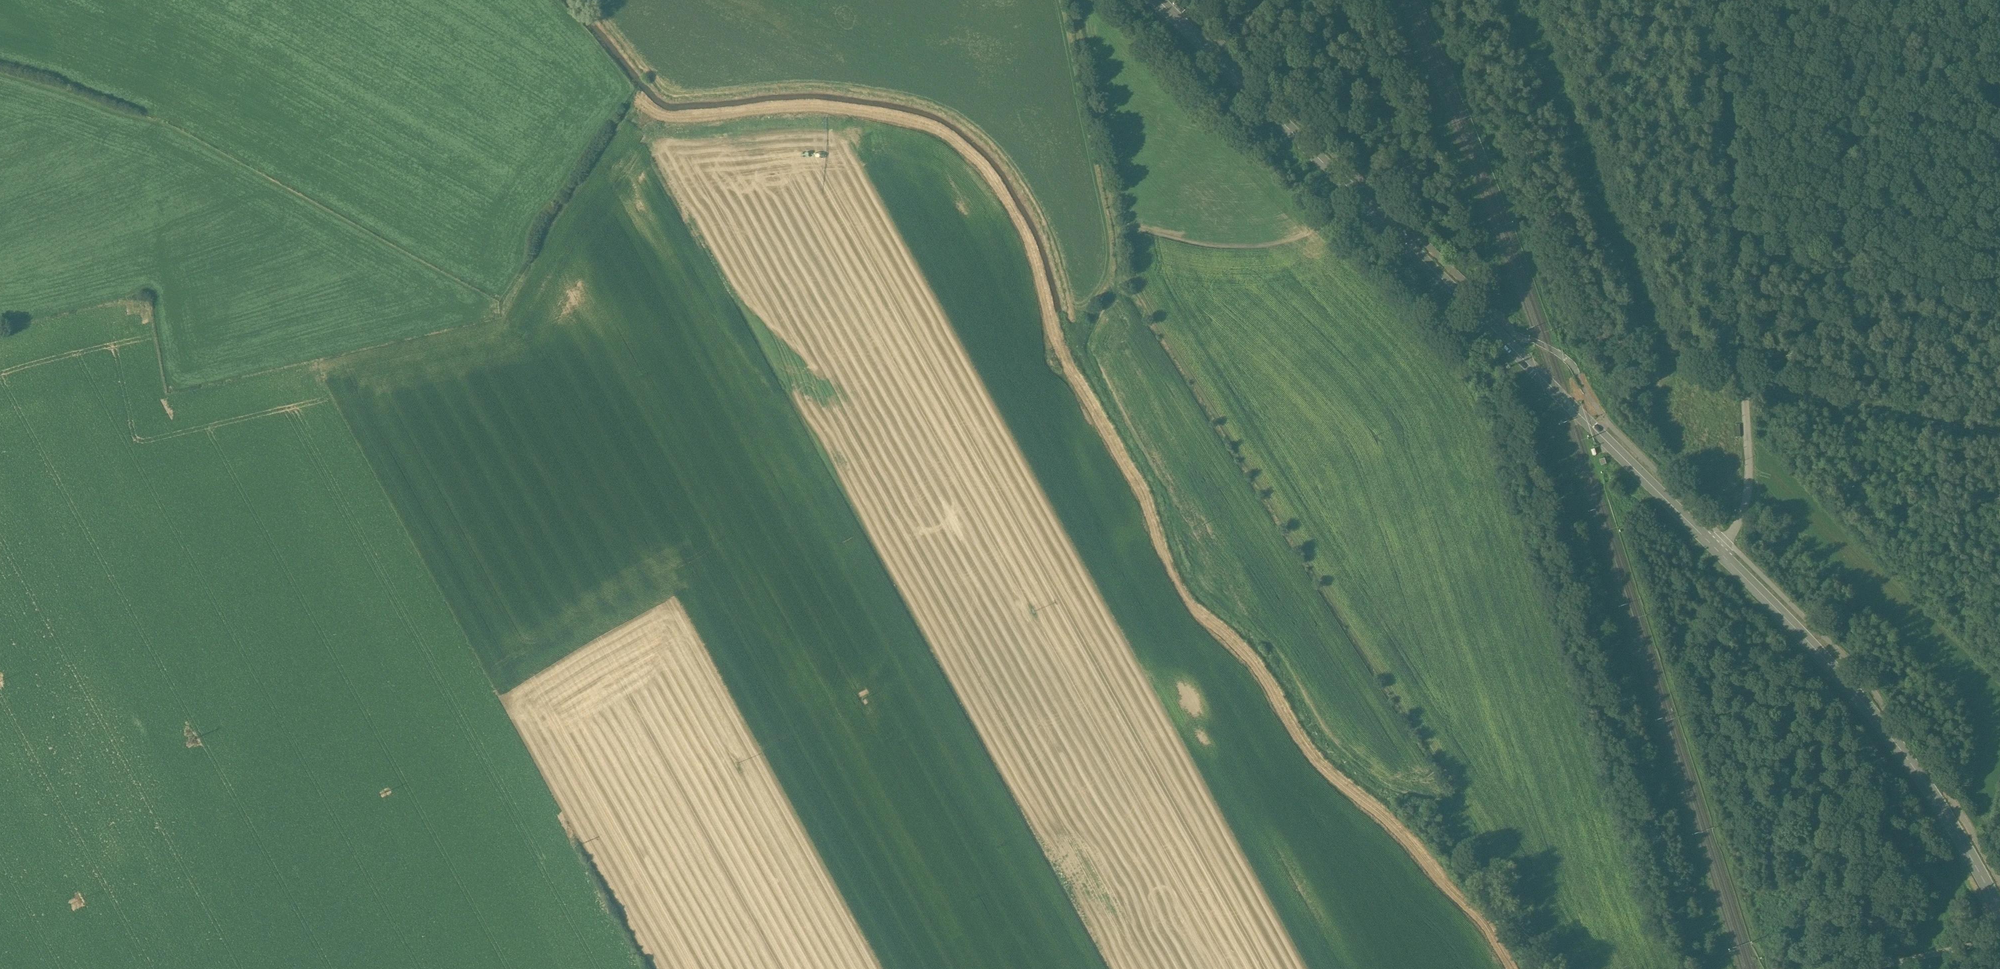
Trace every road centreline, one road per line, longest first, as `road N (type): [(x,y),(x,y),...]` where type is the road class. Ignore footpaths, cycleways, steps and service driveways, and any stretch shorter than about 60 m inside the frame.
road 1 (track): [(1068,0),(1121,278),(1566,968)]
road 2 (primary): [(1722,556),(1158,0)]
road 3 (unclassified): [(1718,0),(1747,491),(1722,556)]
road 4 (primary): [(1999,906),(1913,761),(1817,648),(1722,556)]
road 5 (track): [(1450,0),(1585,316),(1617,341),(1657,354)]
road 6 (unclassified): [(1999,938),(1867,968)]

